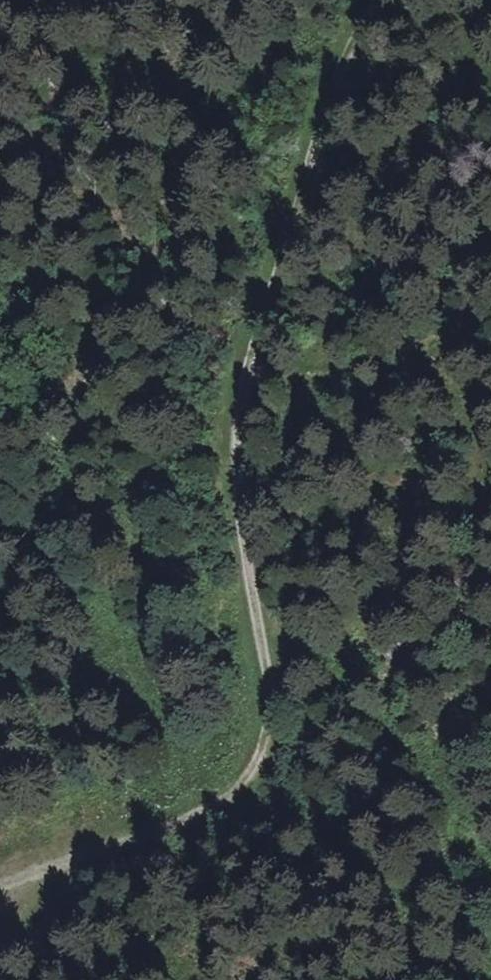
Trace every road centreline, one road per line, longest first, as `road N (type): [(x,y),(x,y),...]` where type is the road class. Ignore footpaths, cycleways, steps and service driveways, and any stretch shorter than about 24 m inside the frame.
road 1 (track): [(0,885),(208,812),(252,772),(265,697),(236,435),(304,188),(353,45),(382,0)]
road 2 (track): [(0,308),(20,321),(146,673),(256,753)]

